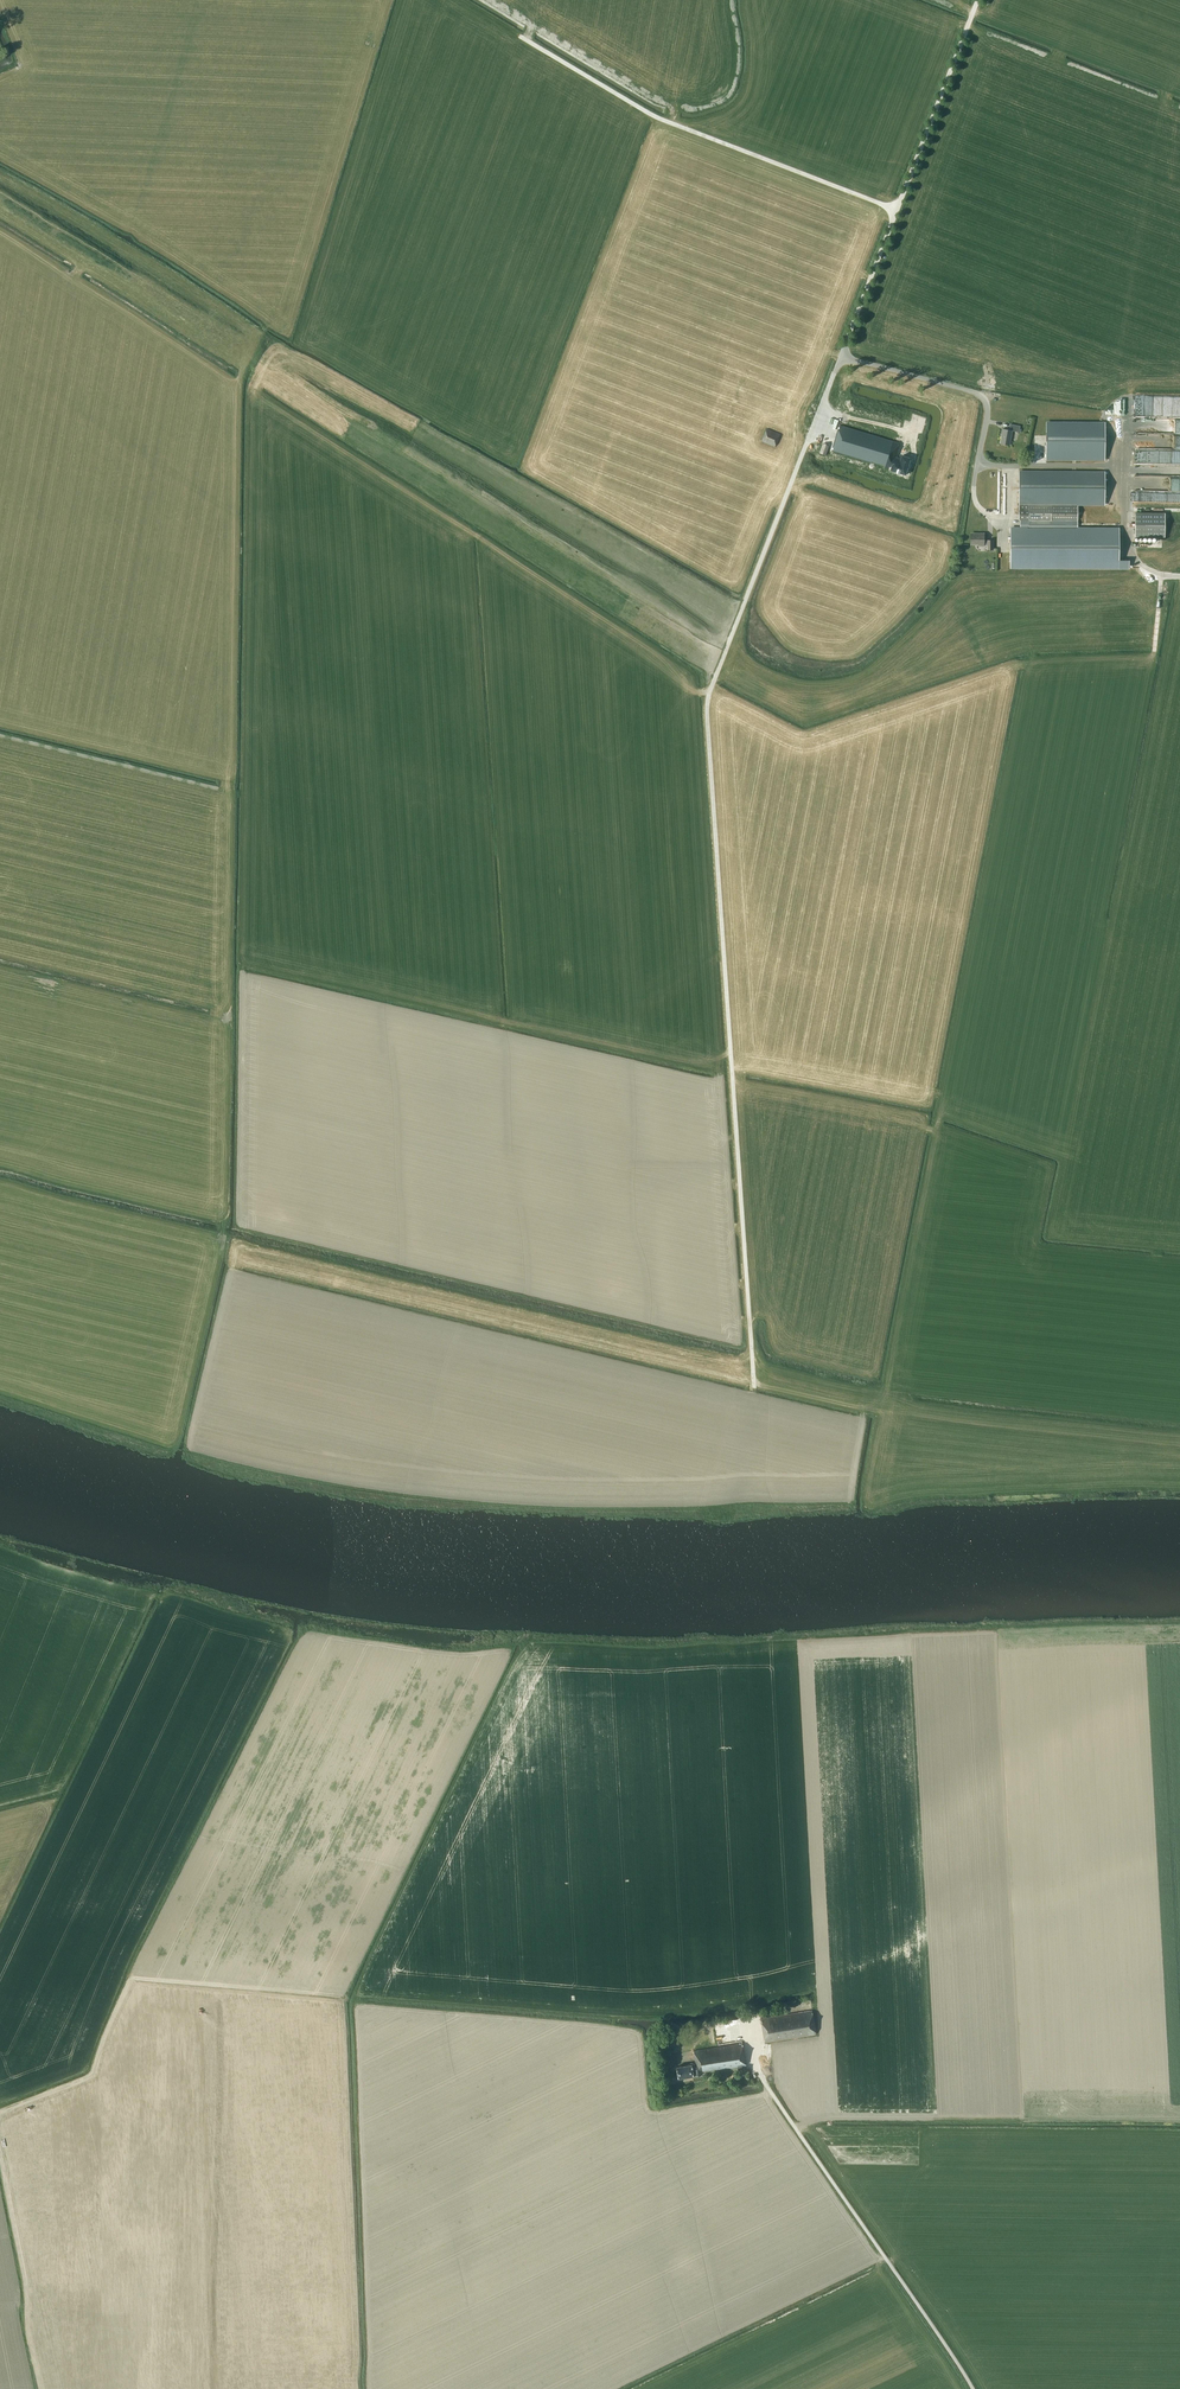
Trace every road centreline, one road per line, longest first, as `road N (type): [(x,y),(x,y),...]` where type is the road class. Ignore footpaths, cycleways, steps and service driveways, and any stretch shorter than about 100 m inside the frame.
road 1 (track): [(811,435),(708,704),(754,1382)]
road 2 (unclassified): [(973,2388),(762,2079)]

